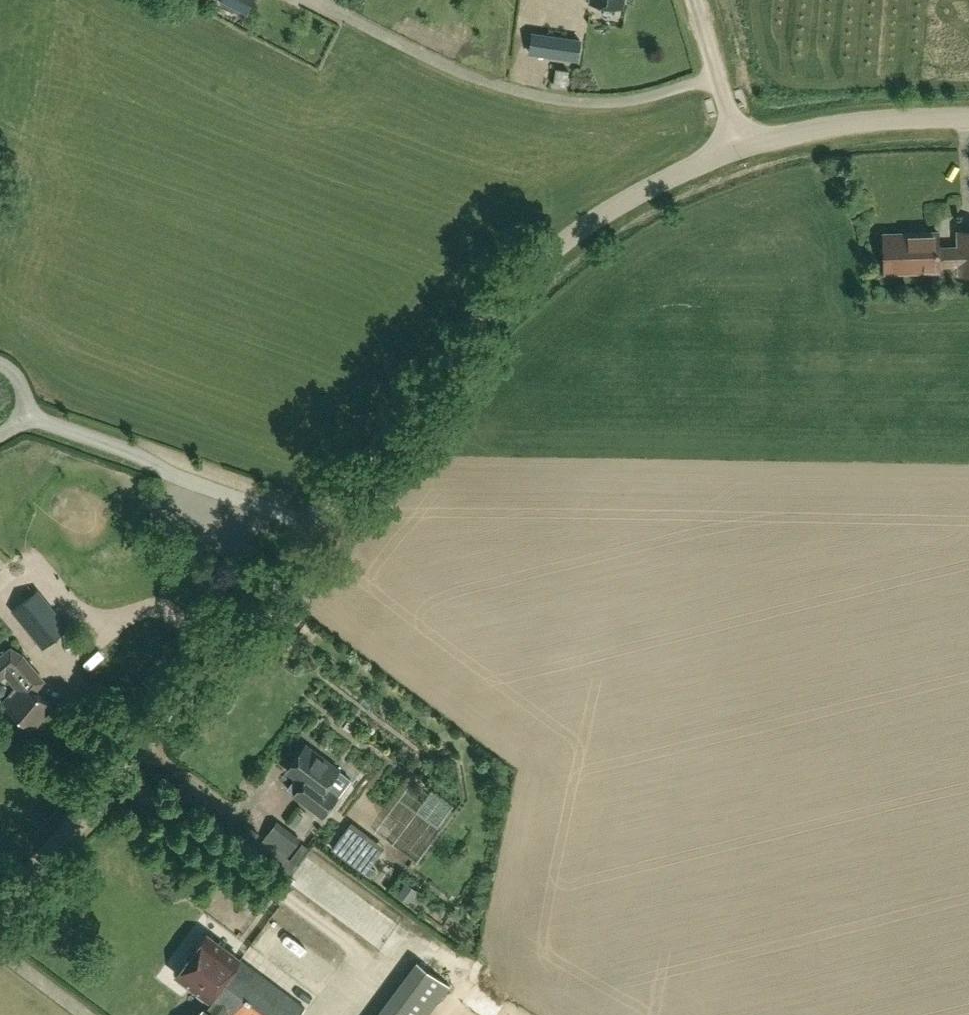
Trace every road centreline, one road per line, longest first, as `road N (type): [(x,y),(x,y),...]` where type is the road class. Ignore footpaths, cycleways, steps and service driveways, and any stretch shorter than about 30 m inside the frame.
road 1 (unclassified): [(0,903),(119,775),(484,315),(590,223),(740,147)]
road 2 (unclassified): [(740,147),(853,121),(968,119)]
road 3 (unclassified): [(740,147),(696,0)]

